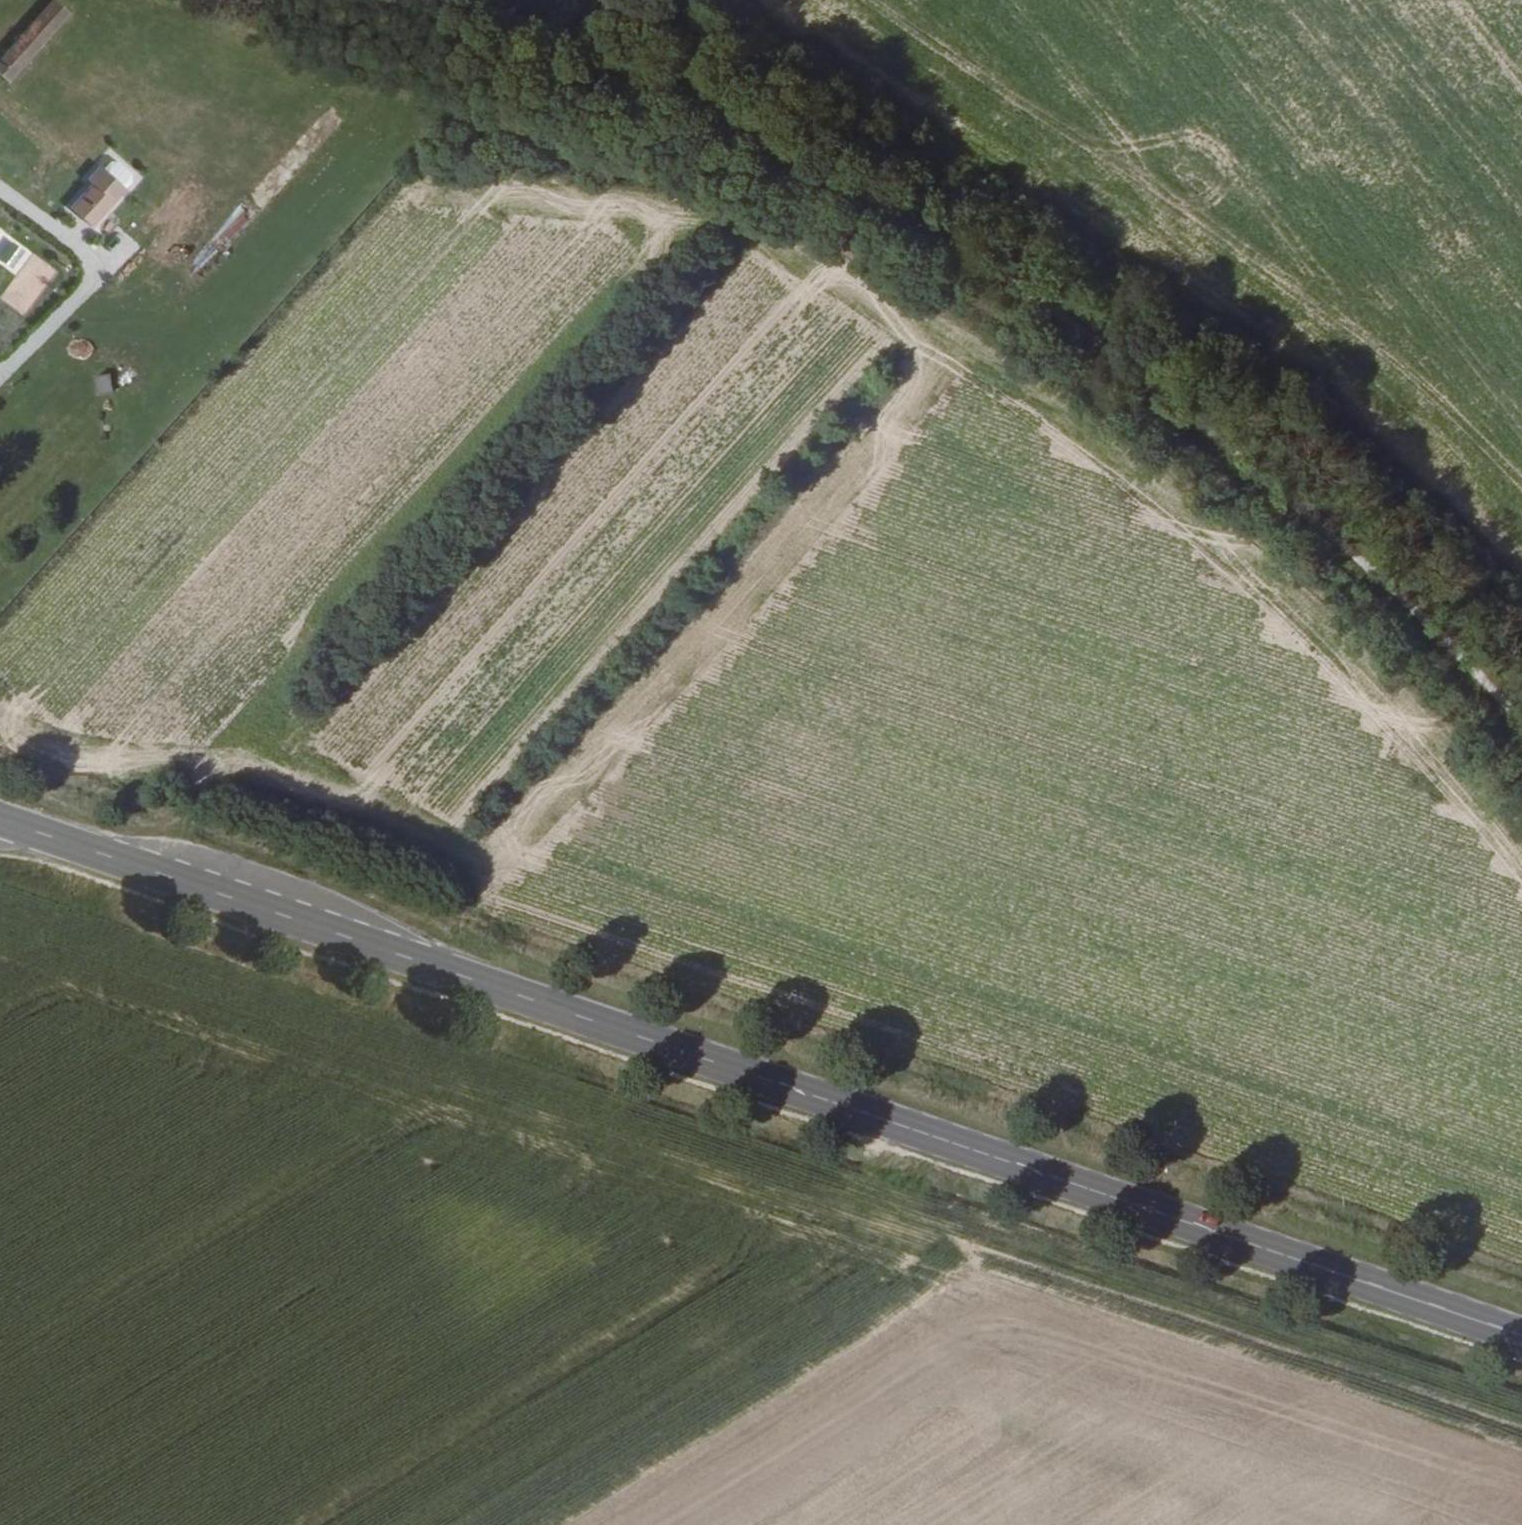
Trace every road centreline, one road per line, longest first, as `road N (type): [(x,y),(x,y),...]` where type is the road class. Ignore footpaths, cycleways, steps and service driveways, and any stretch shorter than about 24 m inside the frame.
road 1 (primary): [(0,822),(1521,1340)]

